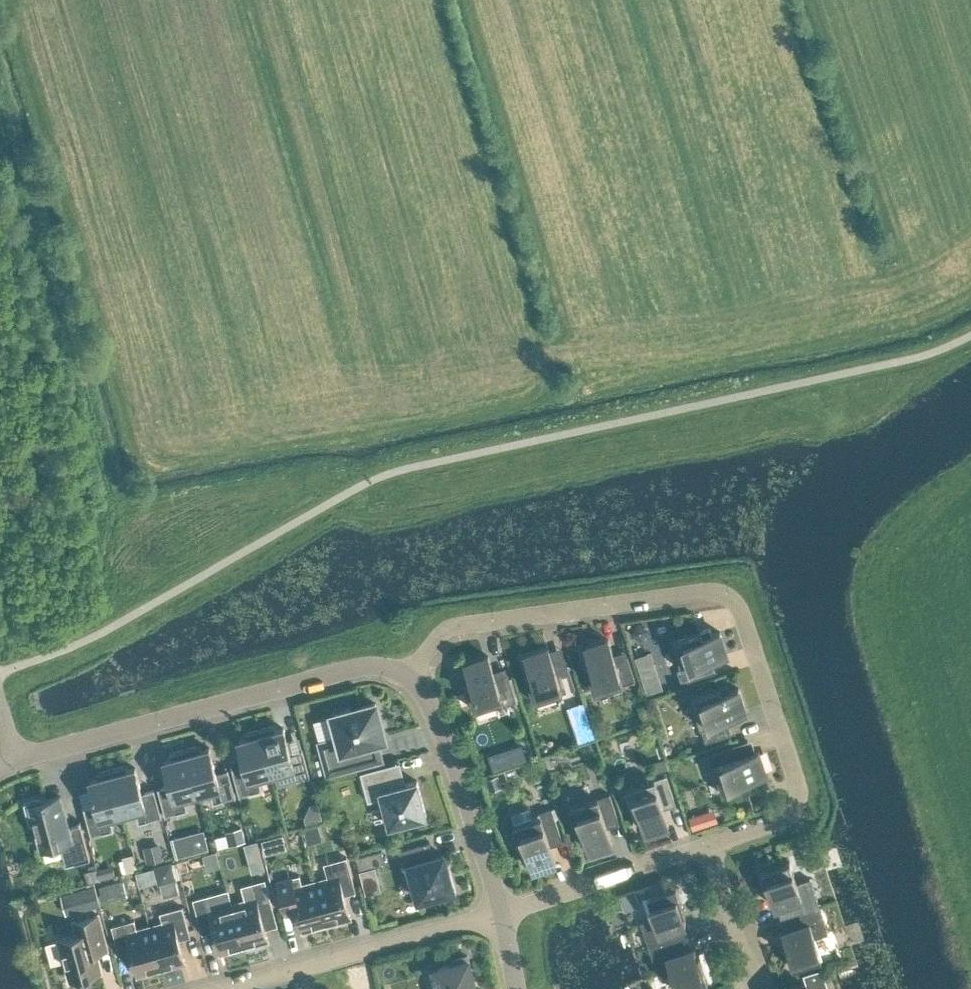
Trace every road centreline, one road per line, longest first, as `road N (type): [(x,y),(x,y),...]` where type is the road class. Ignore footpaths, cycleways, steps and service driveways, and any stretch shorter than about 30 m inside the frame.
road 1 (residential): [(409,679),(447,626),(702,592),(728,596),(743,613),(803,791),(787,814),(714,841)]
road 2 (residential): [(13,756),(355,667),(409,679)]
road 3 (residential): [(500,907),(203,988)]
road 4 (residential): [(409,679),(426,697),(462,784),(500,907)]
road 5 (residential): [(714,841),(500,907)]
road 6 (residential): [(714,841),(753,965)]

